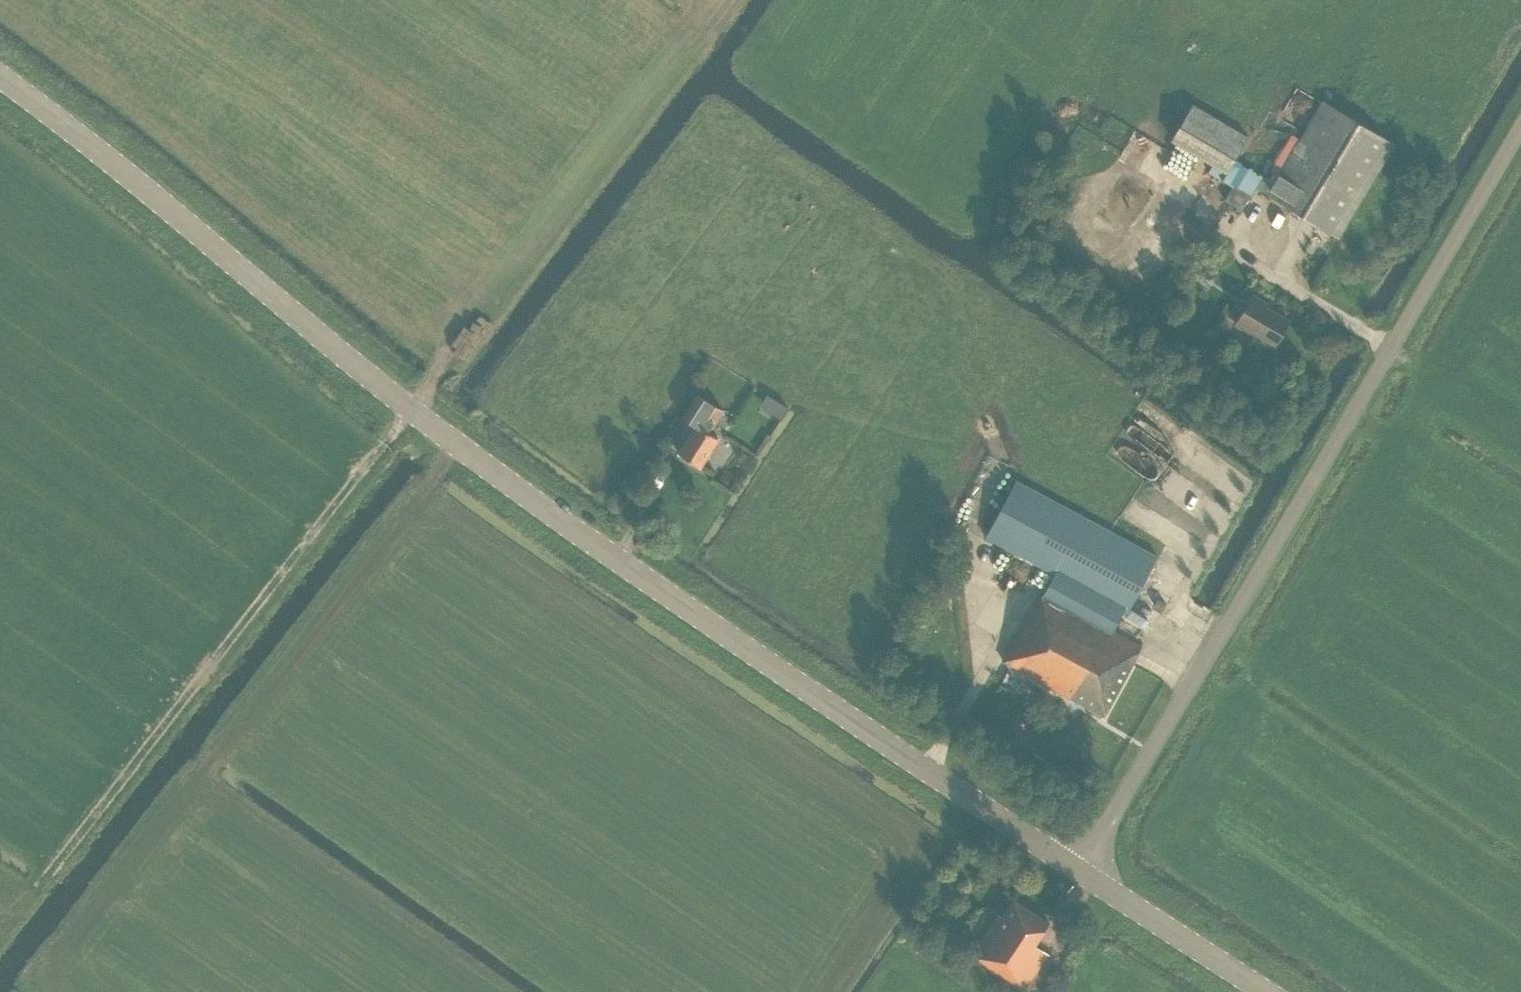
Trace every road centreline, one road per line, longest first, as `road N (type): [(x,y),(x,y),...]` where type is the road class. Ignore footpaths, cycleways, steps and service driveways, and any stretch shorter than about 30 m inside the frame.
road 1 (tertiary): [(1078,869),(411,410),(0,78)]
road 2 (unclassified): [(1078,869),(1520,132)]
road 3 (track): [(411,410),(37,888)]
road 4 (track): [(411,410),(712,15)]
road 5 (tertiary): [(1267,991),(1078,869)]

